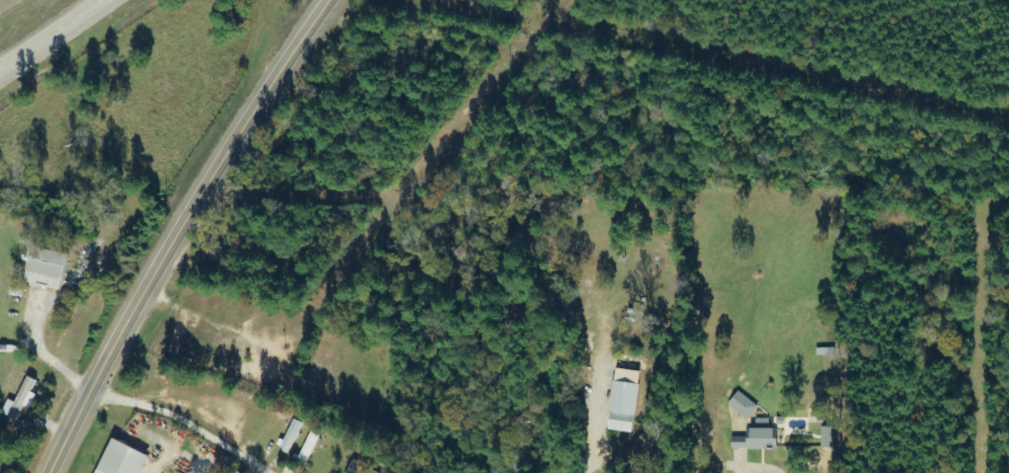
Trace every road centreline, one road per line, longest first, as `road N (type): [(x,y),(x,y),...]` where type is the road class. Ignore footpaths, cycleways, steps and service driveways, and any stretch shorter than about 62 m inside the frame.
road 1 (secondary): [(330,0),(185,220),(50,472)]

